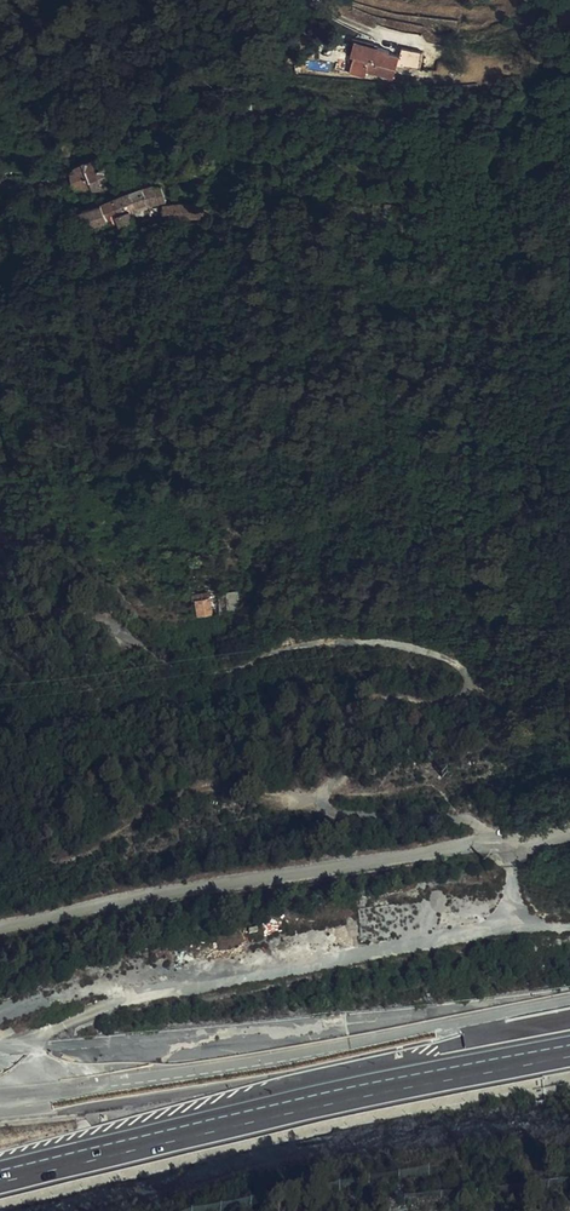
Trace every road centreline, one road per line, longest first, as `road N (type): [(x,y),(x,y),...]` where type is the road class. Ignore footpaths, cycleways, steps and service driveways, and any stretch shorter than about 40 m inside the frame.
road 1 (motorway): [(569,1049),(331,1096),(0,1179)]

